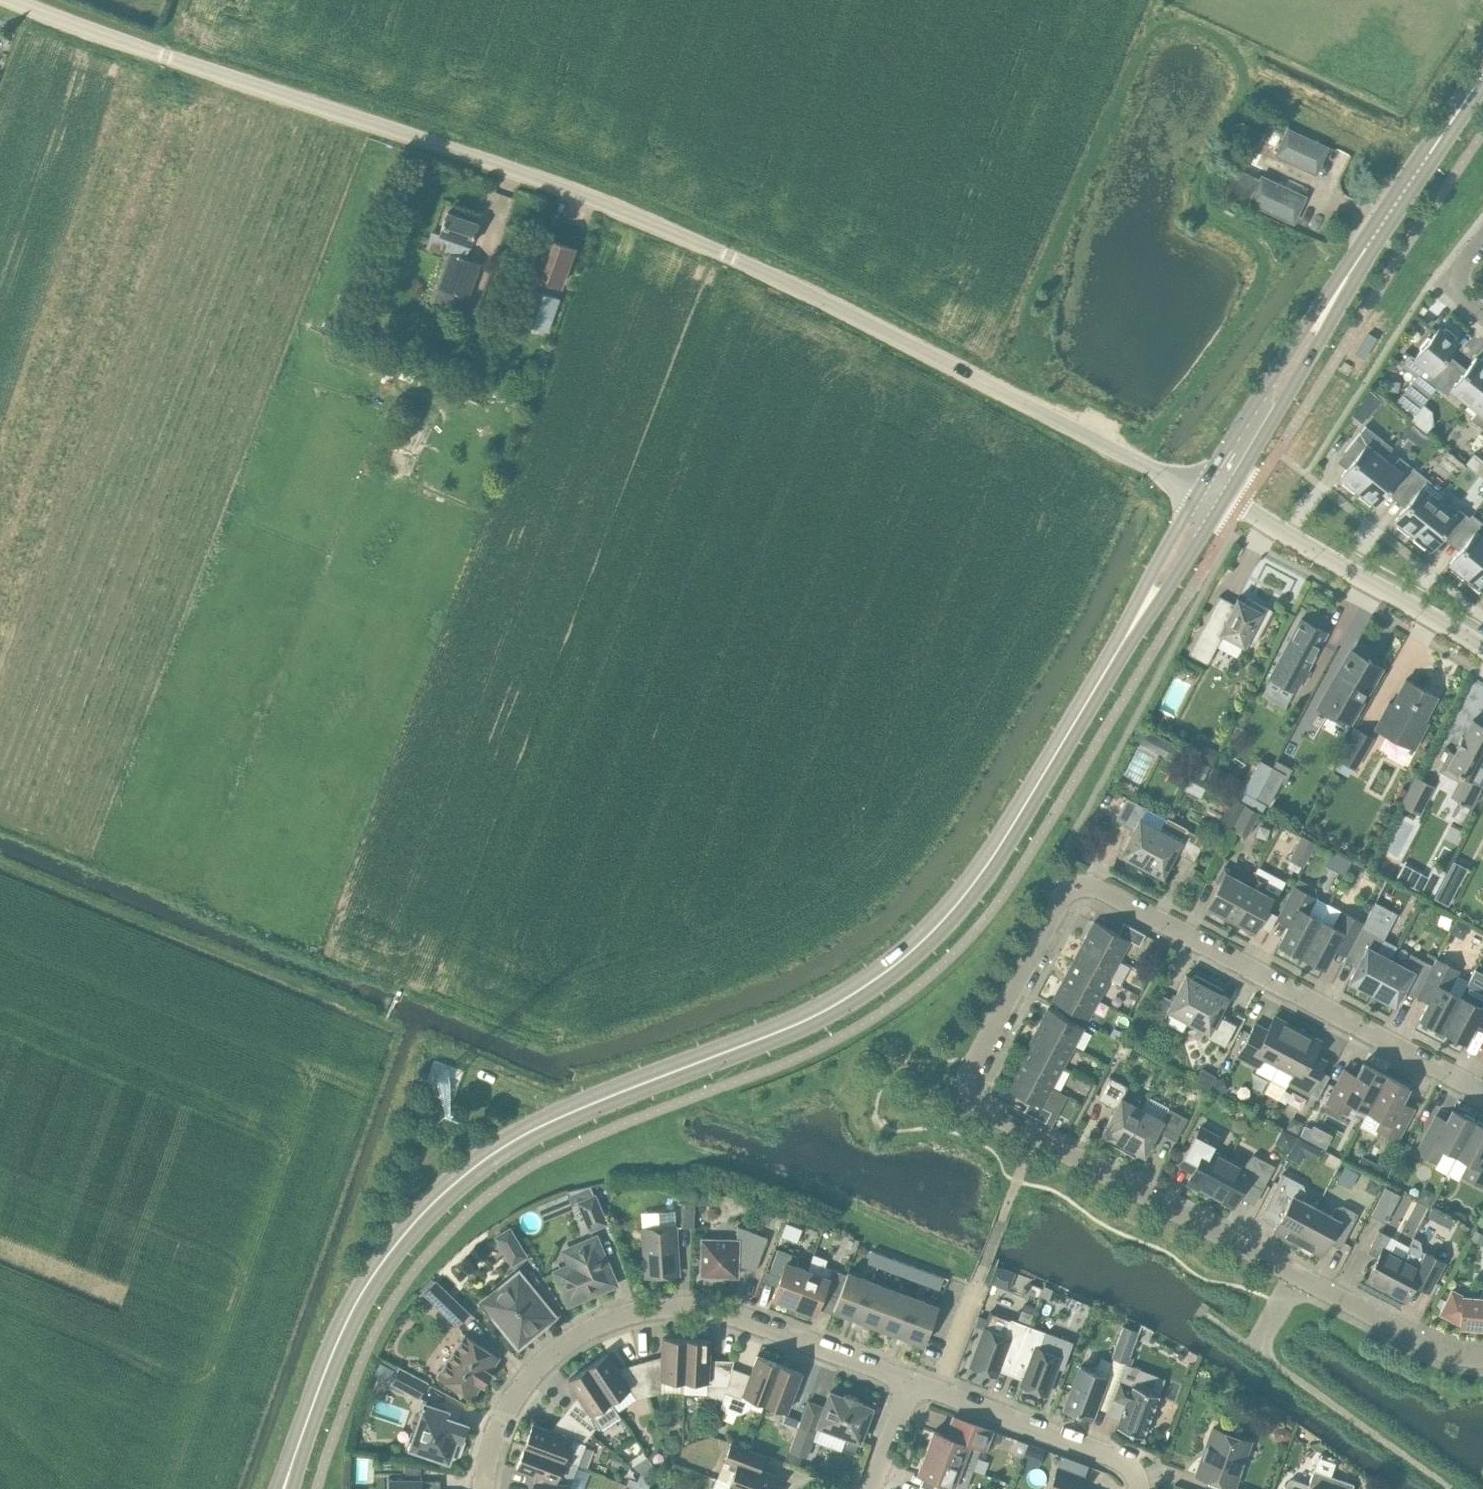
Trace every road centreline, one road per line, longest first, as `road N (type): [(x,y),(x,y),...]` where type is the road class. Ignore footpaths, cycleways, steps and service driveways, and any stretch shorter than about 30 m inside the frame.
road 1 (secondary): [(1210,498),(998,851),(953,911),(897,967),(840,1006),(580,1112),(477,1169),(380,1268),(302,1431)]
road 2 (unclassified): [(1210,498),(729,255),(585,195),(17,0)]
road 3 (residential): [(1482,1088),(1090,884),(1060,898),(971,1080),(983,1105),(1421,1341),(1482,1358)]
road 4 (residential): [(479,1488),(492,1427),(516,1385),(548,1350),(634,1309),(729,1312),(908,1379)]
road 5 (secondary): [(1482,77),(1210,498)]
road 6 (unclassified): [(1482,647),(1242,507),(1210,498)]
road 7 (residential): [(908,1379),(1117,1457),(1132,1467),(1138,1488)]

